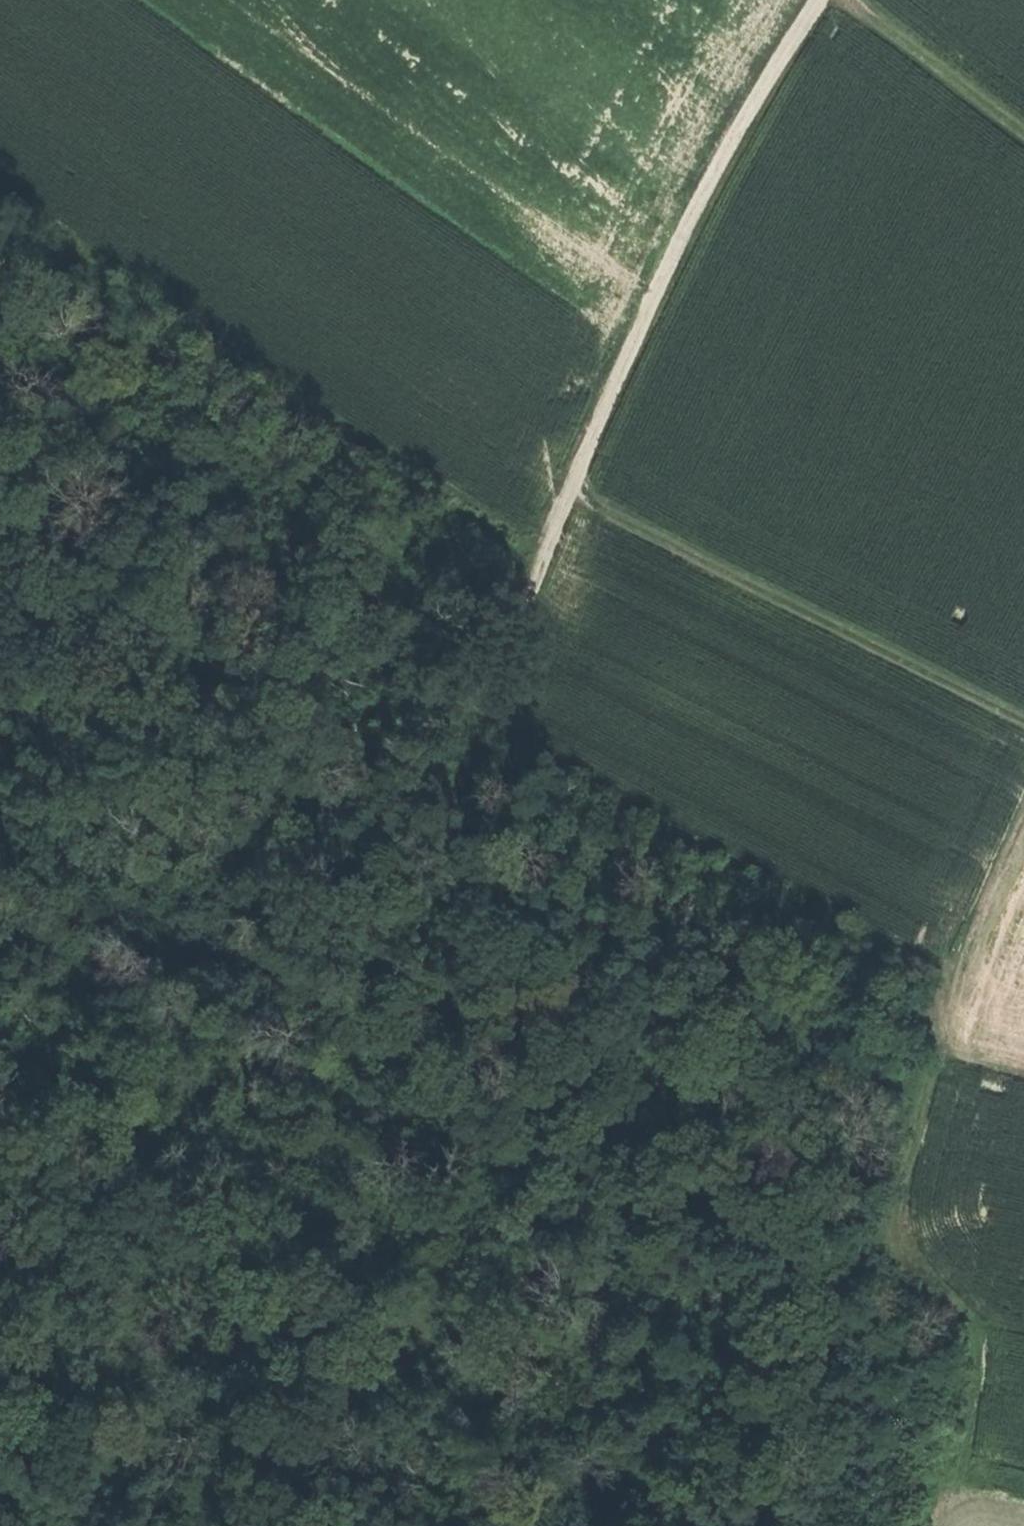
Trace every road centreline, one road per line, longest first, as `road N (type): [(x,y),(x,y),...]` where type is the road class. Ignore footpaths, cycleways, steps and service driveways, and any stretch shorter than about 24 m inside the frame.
road 1 (track): [(822,0),(755,103),(576,495),(488,661),(254,989),(108,1160),(0,1343)]
road 2 (track): [(576,495),(1023,720)]
road 3 (track): [(852,1249),(1023,821)]

